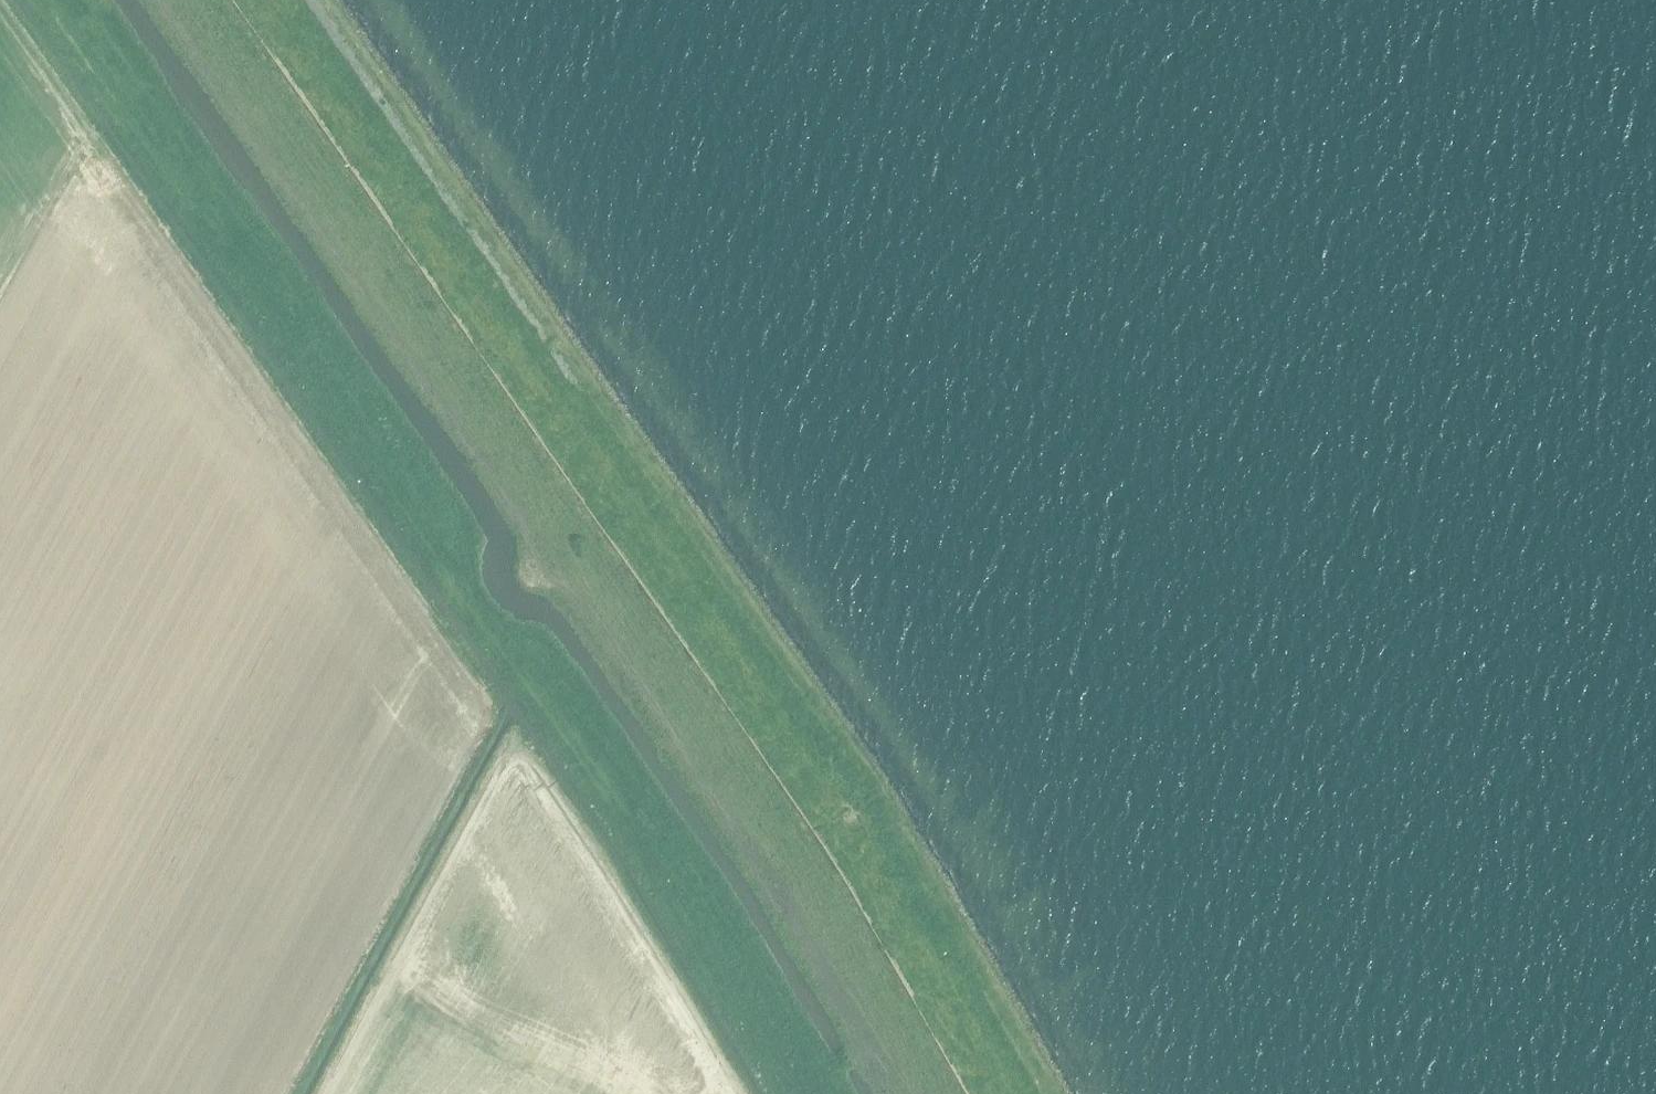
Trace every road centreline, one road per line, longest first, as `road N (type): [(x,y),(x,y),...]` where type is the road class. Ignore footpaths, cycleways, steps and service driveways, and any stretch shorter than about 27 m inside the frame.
road 1 (track): [(820,1093),(660,822),(522,677),(427,533),(282,274),(82,0)]

